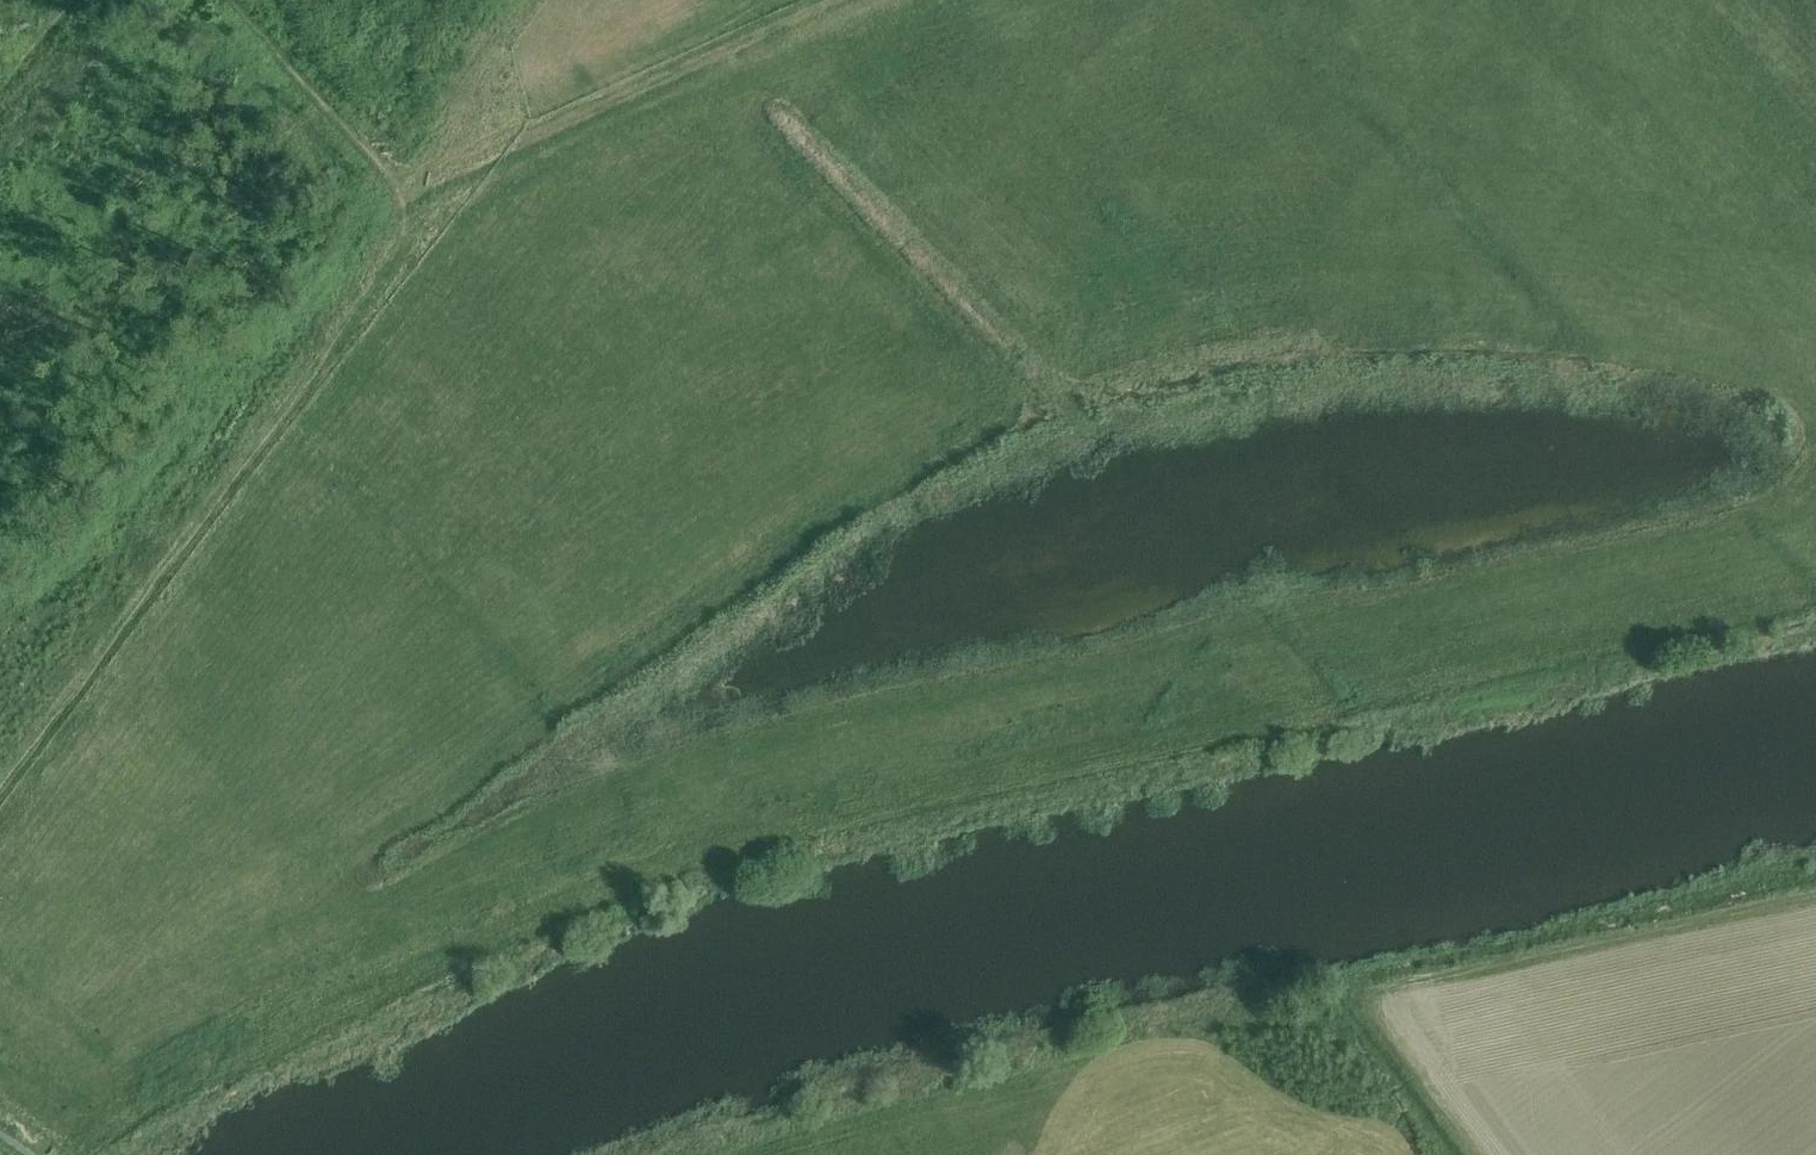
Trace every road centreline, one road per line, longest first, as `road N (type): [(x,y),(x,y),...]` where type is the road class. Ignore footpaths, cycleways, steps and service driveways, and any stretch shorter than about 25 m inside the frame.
road 1 (track): [(0,572),(368,221),(838,0)]

